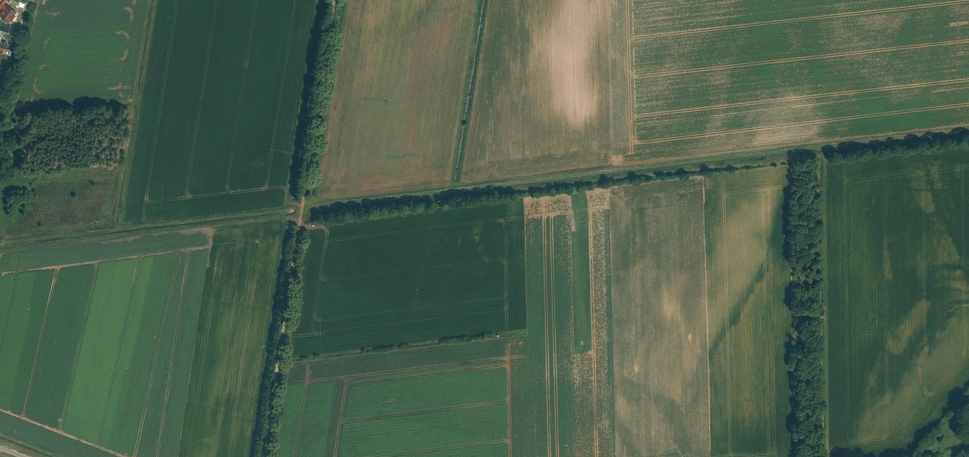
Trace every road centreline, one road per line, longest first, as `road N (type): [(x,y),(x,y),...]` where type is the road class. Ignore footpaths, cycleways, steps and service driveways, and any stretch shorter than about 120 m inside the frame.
road 1 (track): [(263,456),(334,0)]

